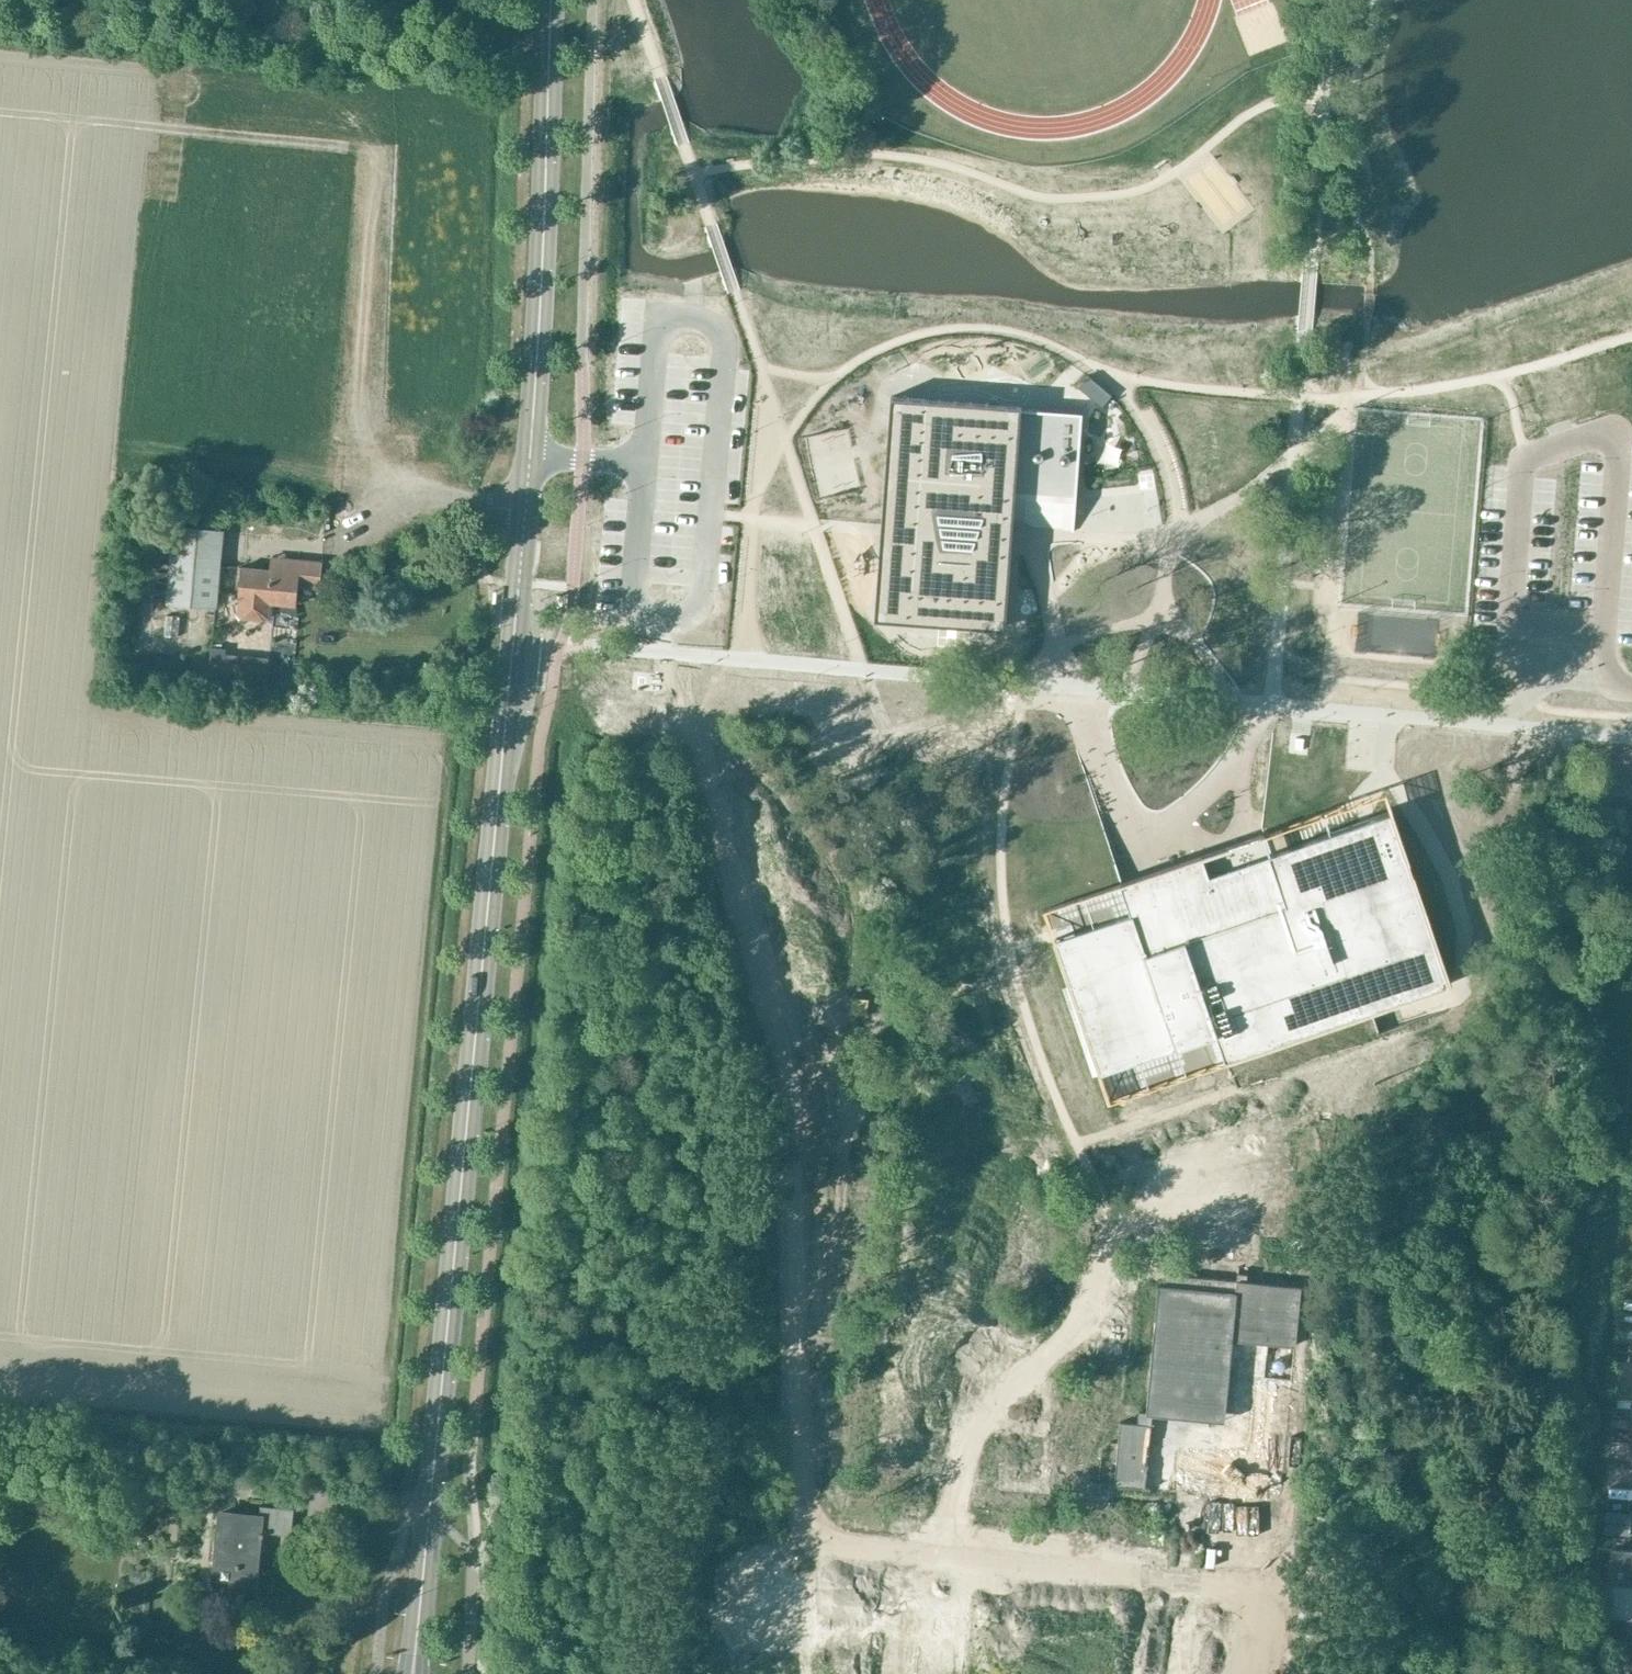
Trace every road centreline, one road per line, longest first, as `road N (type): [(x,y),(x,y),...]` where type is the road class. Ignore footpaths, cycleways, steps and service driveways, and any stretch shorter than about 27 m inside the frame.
road 1 (tertiary): [(415,1659),(515,648),(551,0)]
road 2 (unclassified): [(1184,1579),(841,1547),(812,1532),(801,1512),(788,1059),(660,653)]
road 3 (unclassified): [(1307,1584),(1303,1673),(1180,1669),(1184,1579)]
road 4 (unclassified): [(1307,1584),(1184,1579)]

